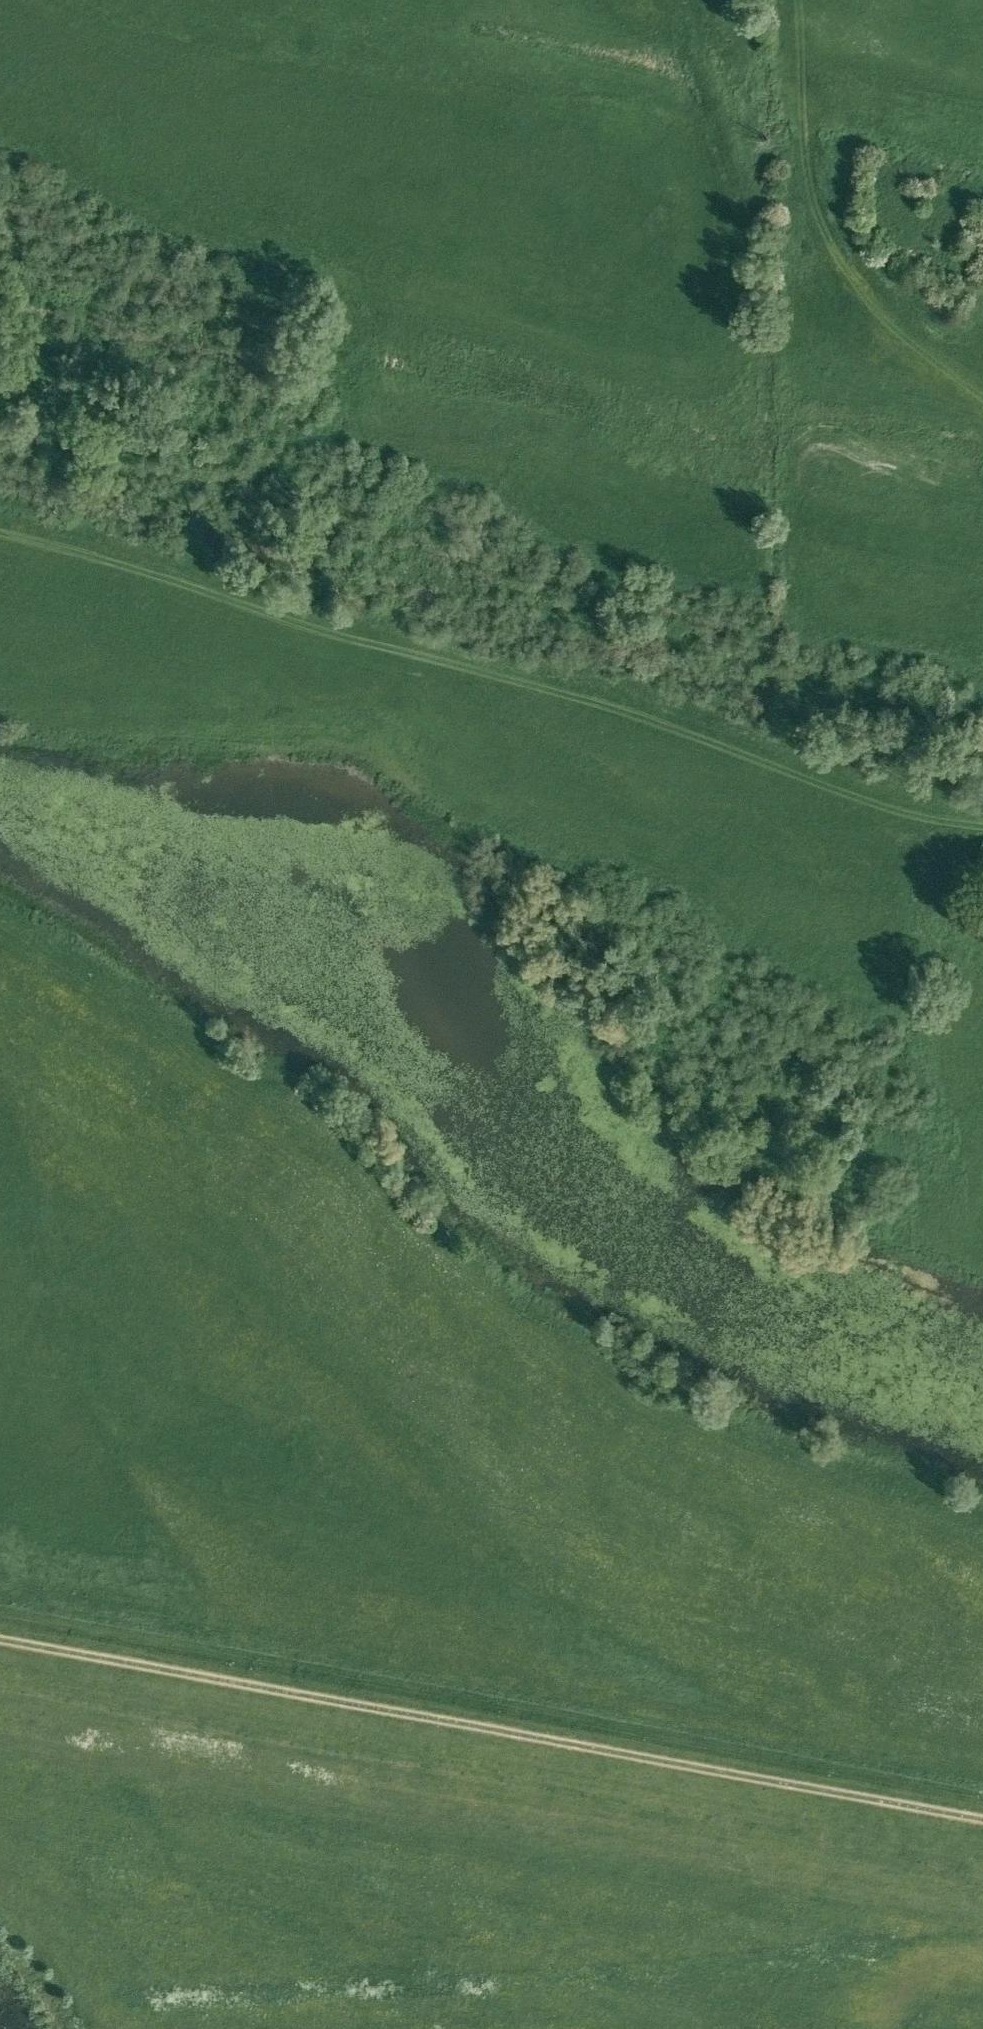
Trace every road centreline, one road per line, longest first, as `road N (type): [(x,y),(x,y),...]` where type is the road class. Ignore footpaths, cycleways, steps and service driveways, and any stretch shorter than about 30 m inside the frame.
road 1 (track): [(0,1639),(982,1818)]

